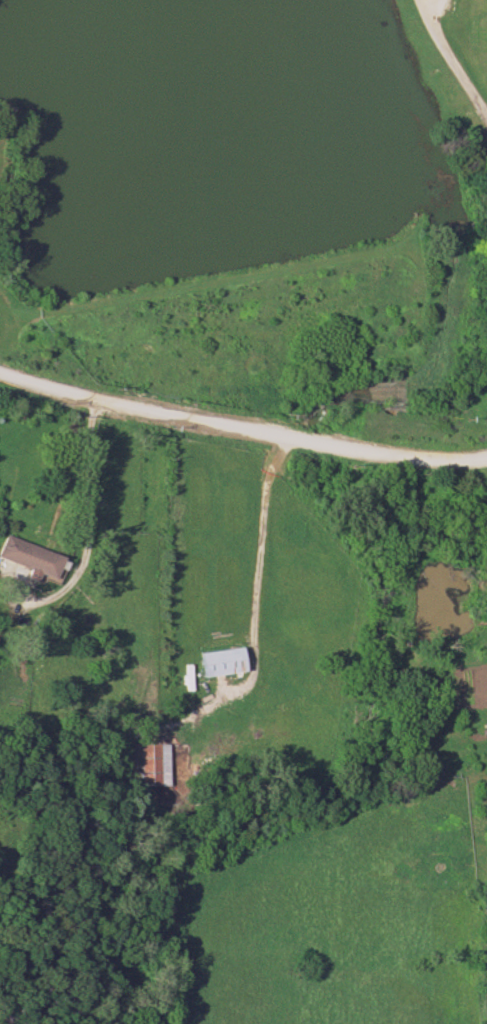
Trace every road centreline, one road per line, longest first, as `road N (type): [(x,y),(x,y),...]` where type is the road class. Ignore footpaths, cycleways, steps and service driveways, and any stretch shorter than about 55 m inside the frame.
road 1 (residential): [(486,466),(452,468),(179,421),(0,381)]
road 2 (residential): [(486,125),(420,0)]

